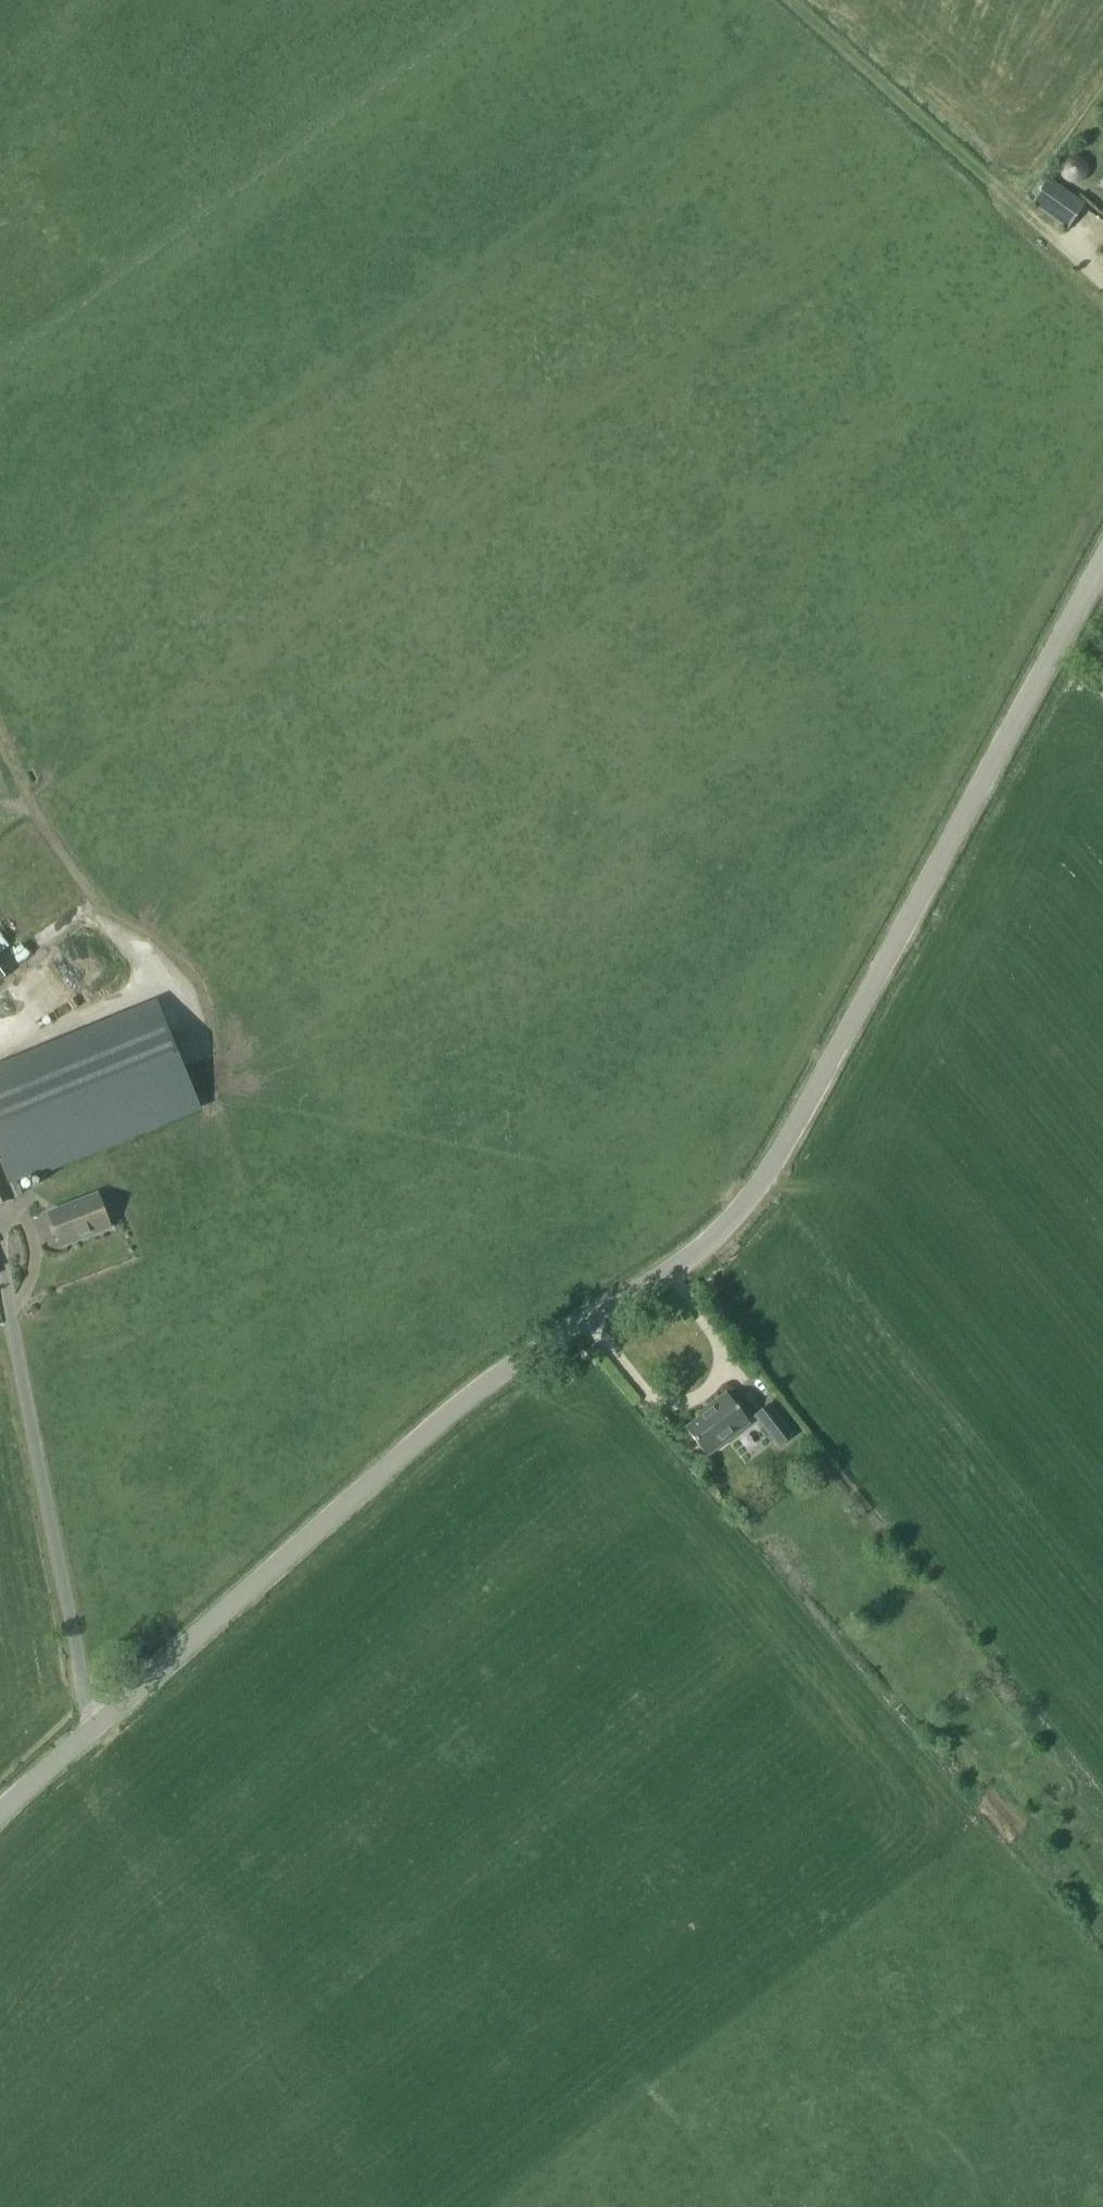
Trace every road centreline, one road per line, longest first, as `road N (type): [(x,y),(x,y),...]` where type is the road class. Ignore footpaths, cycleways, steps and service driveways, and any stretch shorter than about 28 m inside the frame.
road 1 (unclassified): [(0,1811),(493,1365),(621,1296),(683,1252),(739,1194),(774,1145),(1102,552)]
road 2 (track): [(784,0),(1026,220),(1102,279)]

